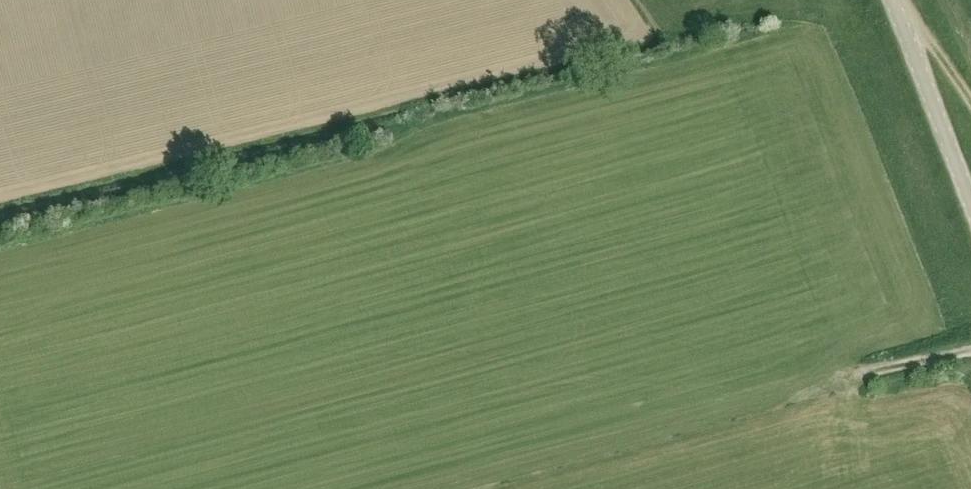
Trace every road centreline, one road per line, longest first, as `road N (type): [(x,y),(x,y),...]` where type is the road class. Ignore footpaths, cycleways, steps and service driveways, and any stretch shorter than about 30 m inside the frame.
road 1 (tertiary): [(970,205),(890,0)]

